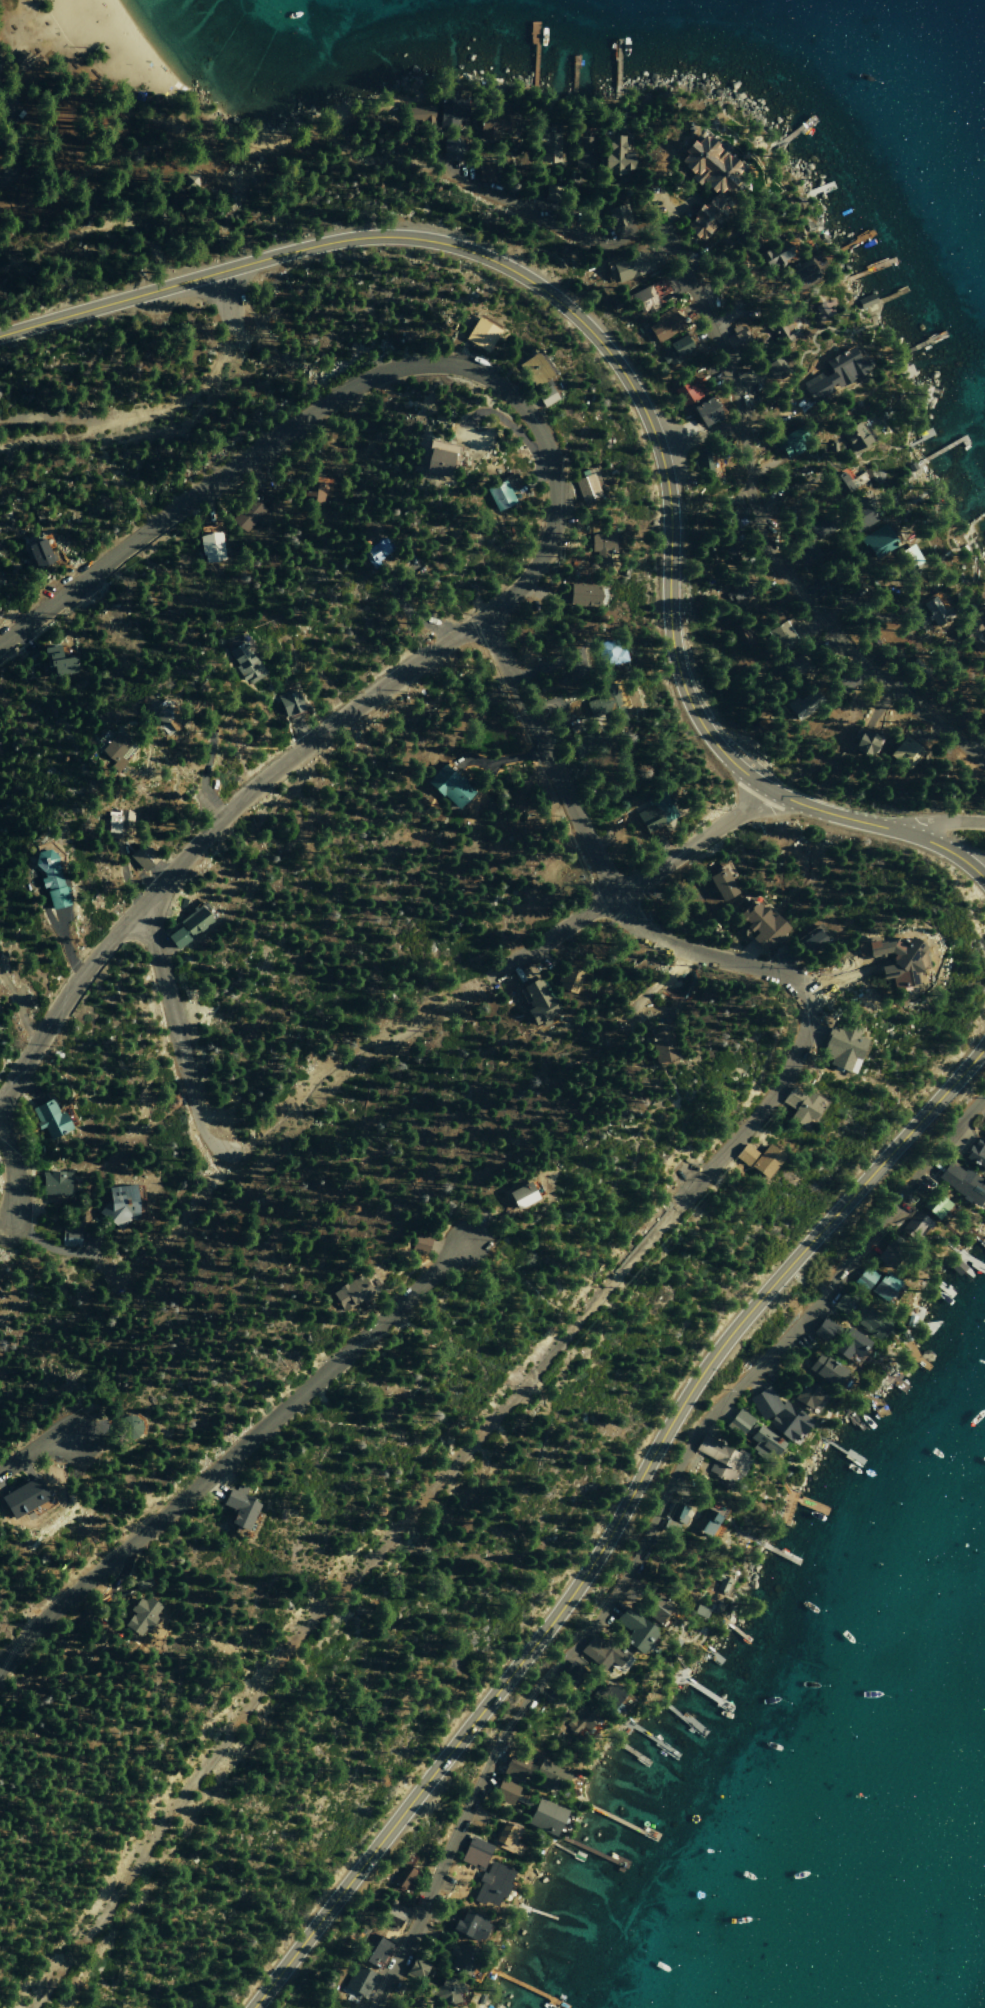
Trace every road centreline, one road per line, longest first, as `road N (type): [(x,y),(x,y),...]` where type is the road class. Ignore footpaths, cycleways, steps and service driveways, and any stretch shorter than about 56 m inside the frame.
road 1 (primary): [(984,880),(931,842),(766,790),(719,750),(677,670),(666,489),(646,417),(587,327),(519,273),(443,242),(363,236),(0,336)]
road 2 (primary): [(251,2007),(583,1575),(704,1365),(984,1041)]
road 3 (residential): [(984,1093),(808,1316),(696,1432),(618,1591),(500,1736),(372,2007)]
road 4 (track): [(34,2007),(334,1592),(399,1527),(657,1221)]
road 5 (residential): [(0,643),(346,388),(376,373),(439,363),(467,367),(519,394),(551,454),(551,518),(539,552),(523,583),(486,618)]
road 6 (residential): [(657,1221),(779,1075),(803,1035),(810,990),(787,969),(666,941),(632,921),(613,898),(486,618)]
road 7 (residential): [(0,1100),(109,932),(141,899),(264,777),(486,618)]
road 8 (residential): [(661,237),(677,249),(725,369),(764,548),(865,672),(984,763)]
road 9 (residential): [(0,1650),(315,1376),(455,1241)]
road 10 (track): [(247,1156),(337,1063),(502,967)]
road 11 (residential): [(502,967),(766,790)]
road 12 (residential): [(444,172),(590,242),(661,237)]
road 13 (track): [(0,424),(33,415),(112,421),(0,444)]
road 14 (track): [(112,421),(183,412),(208,391),(225,356),(227,324)]
road 15 (residential): [(141,899),(184,1067)]
road 16 (track): [(184,1067),(216,1150),(230,1160),(247,1156)]

